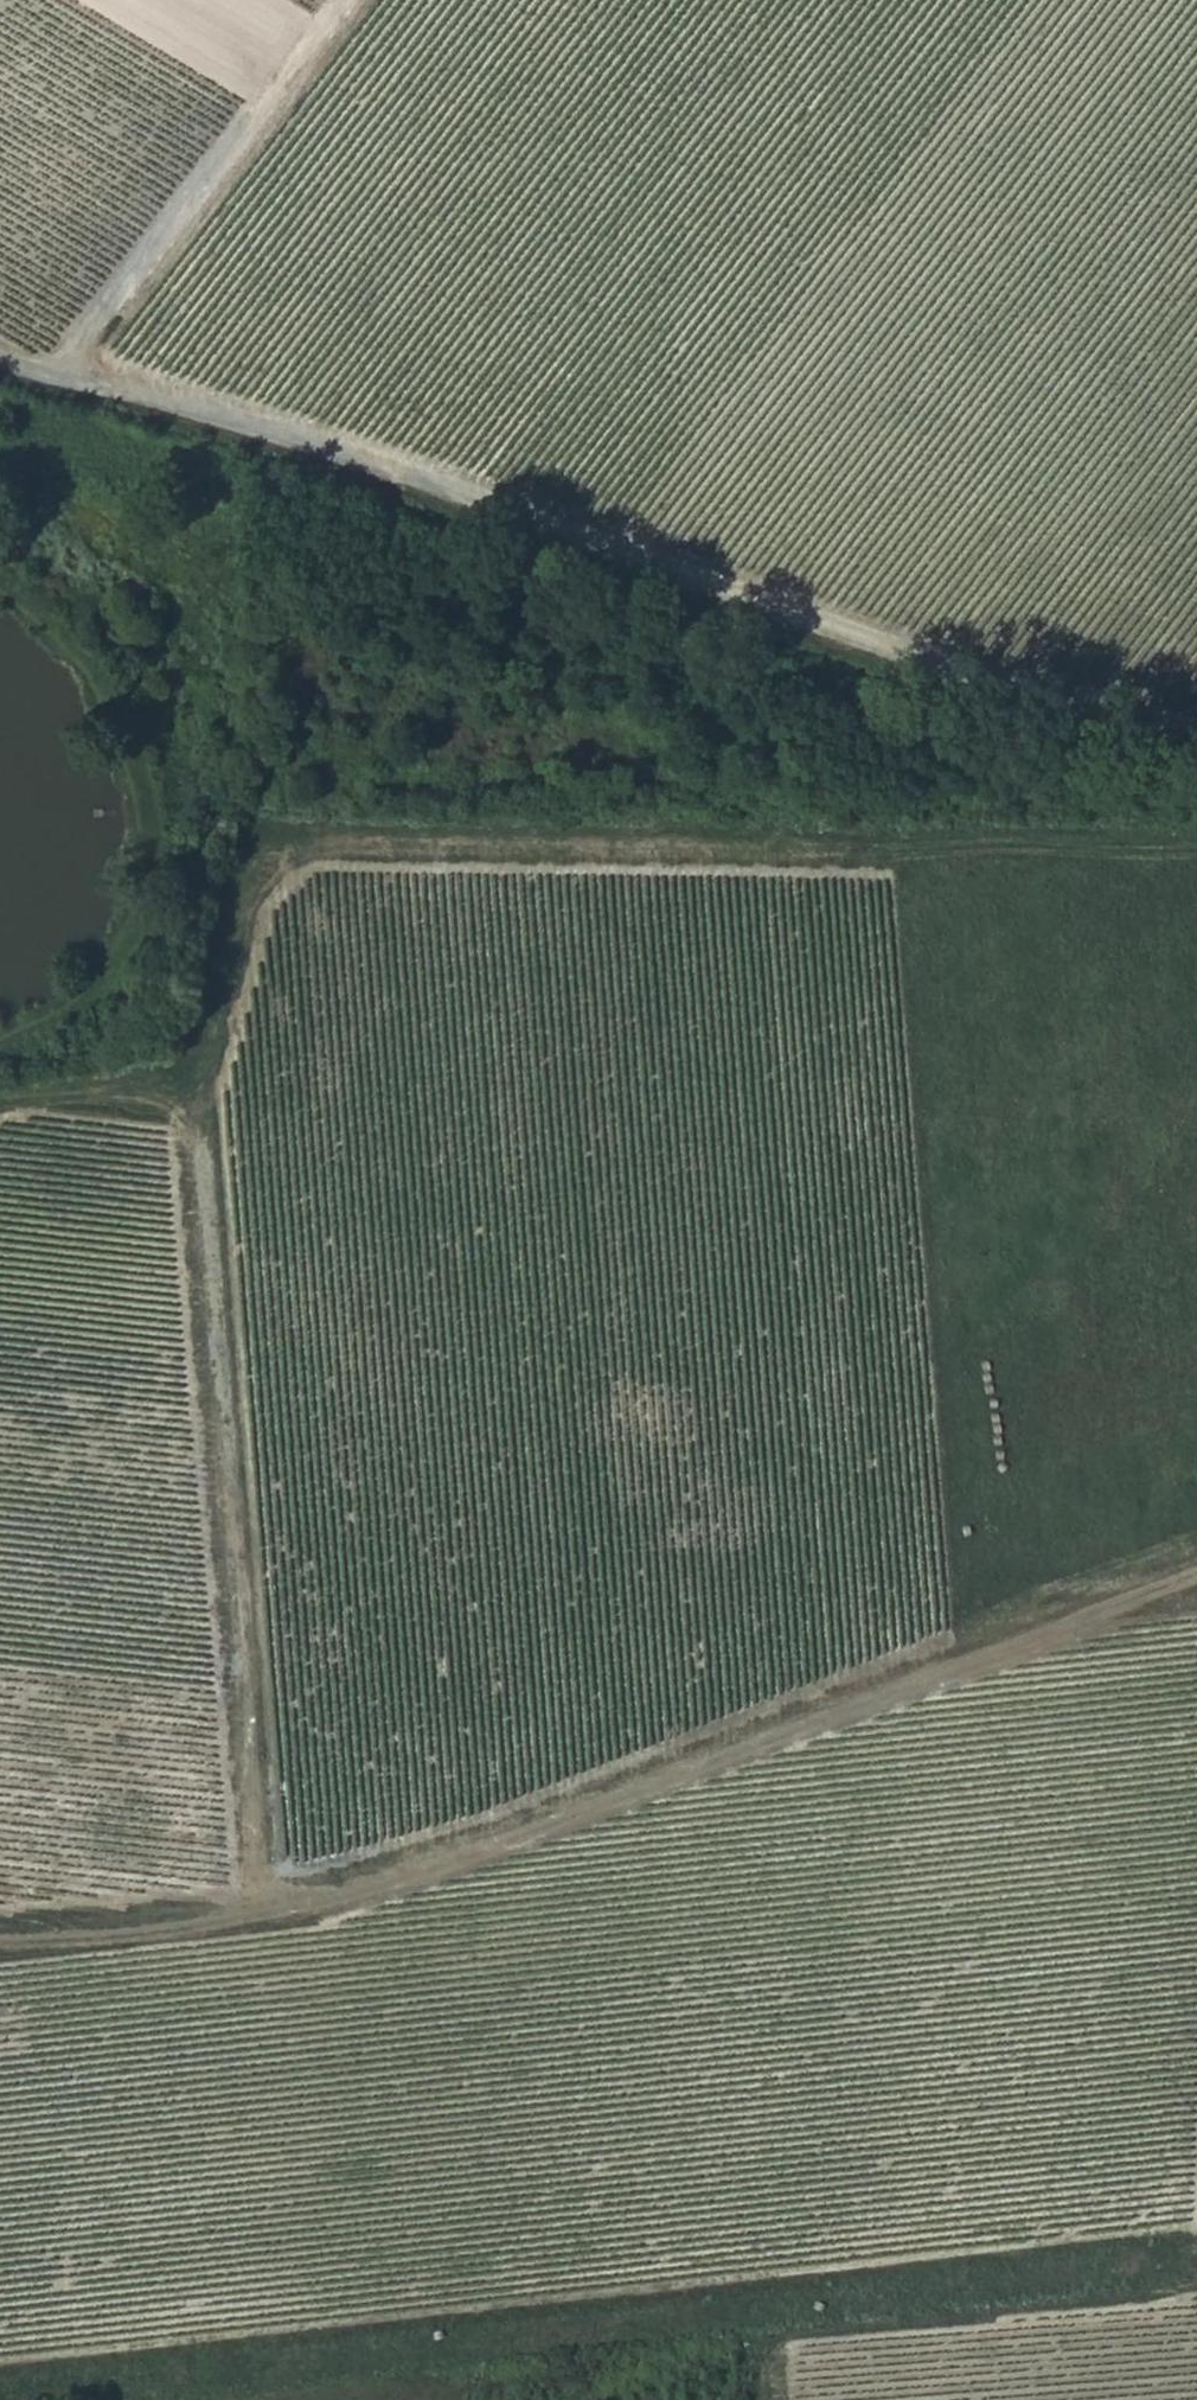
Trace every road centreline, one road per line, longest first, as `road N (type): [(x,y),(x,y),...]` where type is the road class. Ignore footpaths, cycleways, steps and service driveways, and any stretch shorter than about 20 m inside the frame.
road 1 (track): [(1196,750),(644,586),(354,471),(52,380),(0,357)]
road 2 (track): [(0,1942),(230,1922),(337,1898),(973,1661),(1196,1589)]
road 3 (track): [(261,1916),(195,1115),(114,1098),(0,1114)]
road 4 (track): [(52,380),(349,0)]

